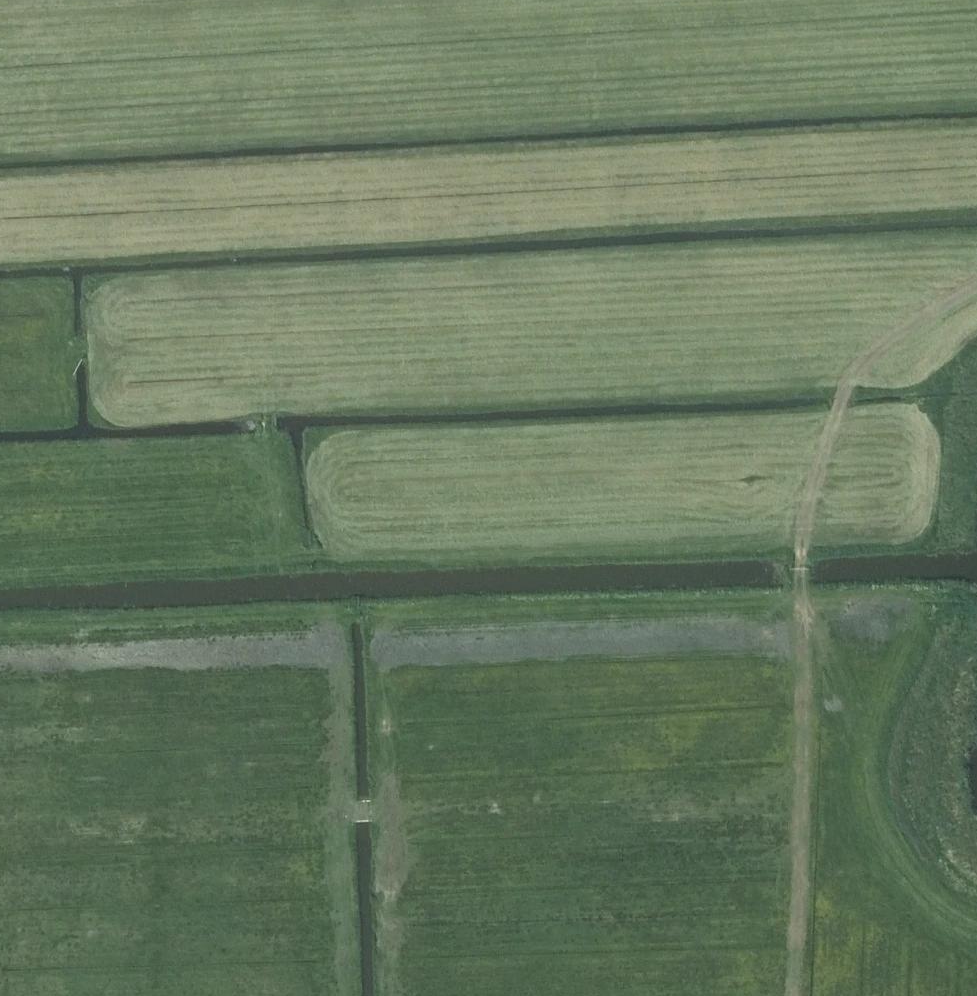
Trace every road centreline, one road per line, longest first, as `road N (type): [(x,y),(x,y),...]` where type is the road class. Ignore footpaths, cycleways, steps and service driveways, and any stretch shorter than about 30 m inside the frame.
road 1 (track): [(976,923),(947,914),(879,830),(802,614),(799,564),(818,469),(859,366),(916,320),(976,287)]
road 2 (track): [(799,995),(812,644)]

